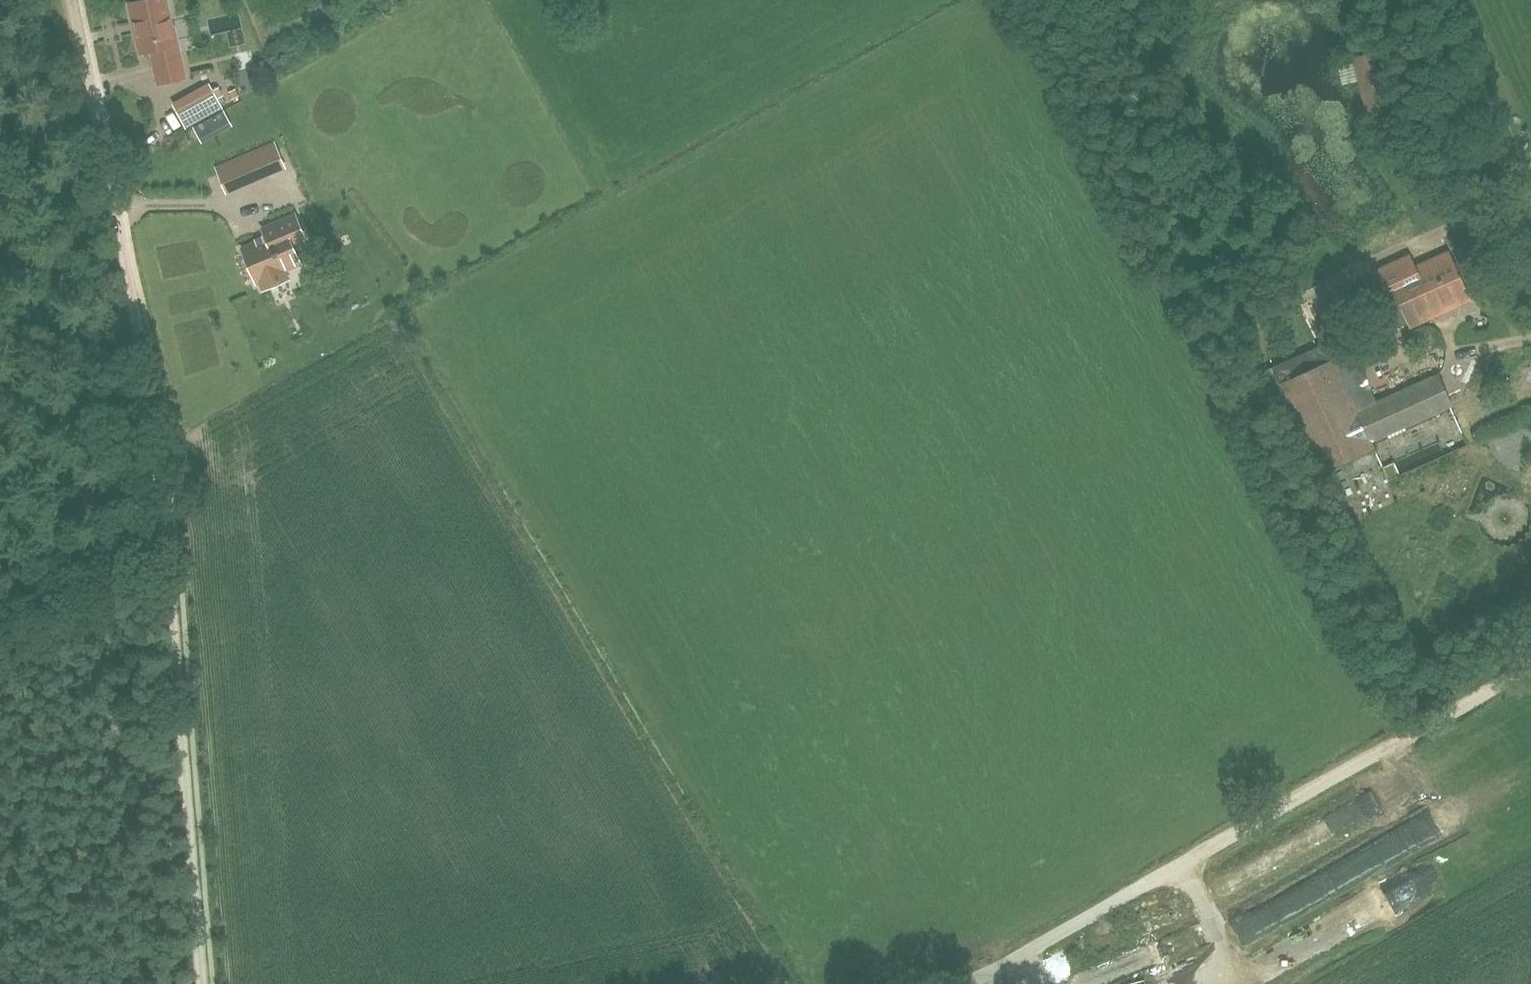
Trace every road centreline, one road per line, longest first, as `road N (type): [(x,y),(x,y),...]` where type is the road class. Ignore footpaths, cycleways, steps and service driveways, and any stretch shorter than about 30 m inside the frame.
road 1 (track): [(203,983),(150,366),(71,0)]
road 2 (track): [(1147,883),(1530,661)]
road 3 (track): [(1435,0),(1530,211)]
road 4 (unclassified): [(947,983),(1027,955),(1147,883)]

